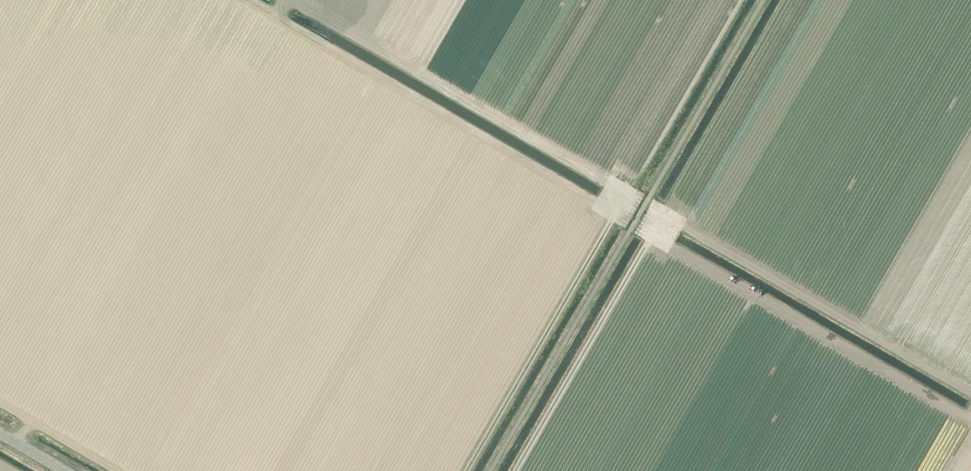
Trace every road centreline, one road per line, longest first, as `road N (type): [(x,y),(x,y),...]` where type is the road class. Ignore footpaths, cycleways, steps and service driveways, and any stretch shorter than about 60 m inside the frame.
road 1 (track): [(630,190),(468,470)]
road 2 (track): [(667,210),(515,470)]

